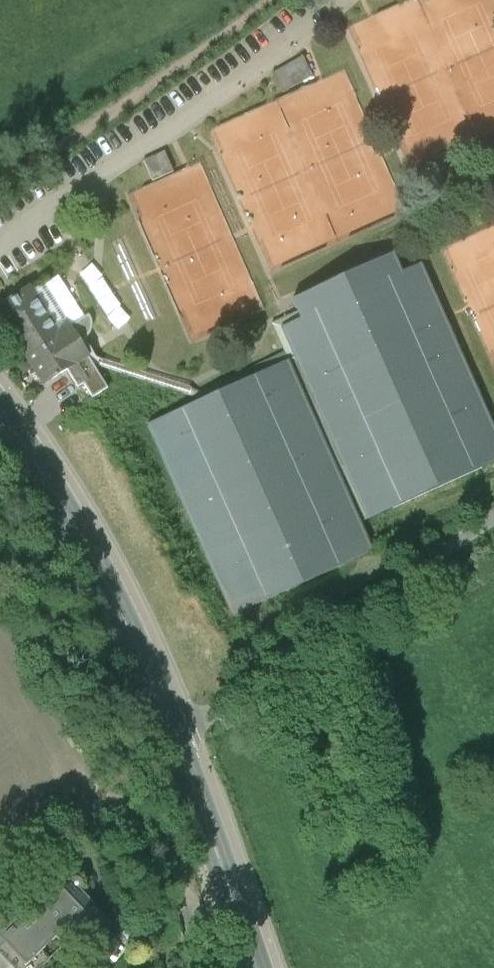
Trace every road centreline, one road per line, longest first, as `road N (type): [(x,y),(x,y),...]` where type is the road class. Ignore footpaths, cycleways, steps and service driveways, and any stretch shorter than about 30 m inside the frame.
road 1 (residential): [(493,520),(176,737)]
road 2 (primary): [(0,407),(74,521),(176,737)]
road 3 (primary): [(176,737),(257,967)]

